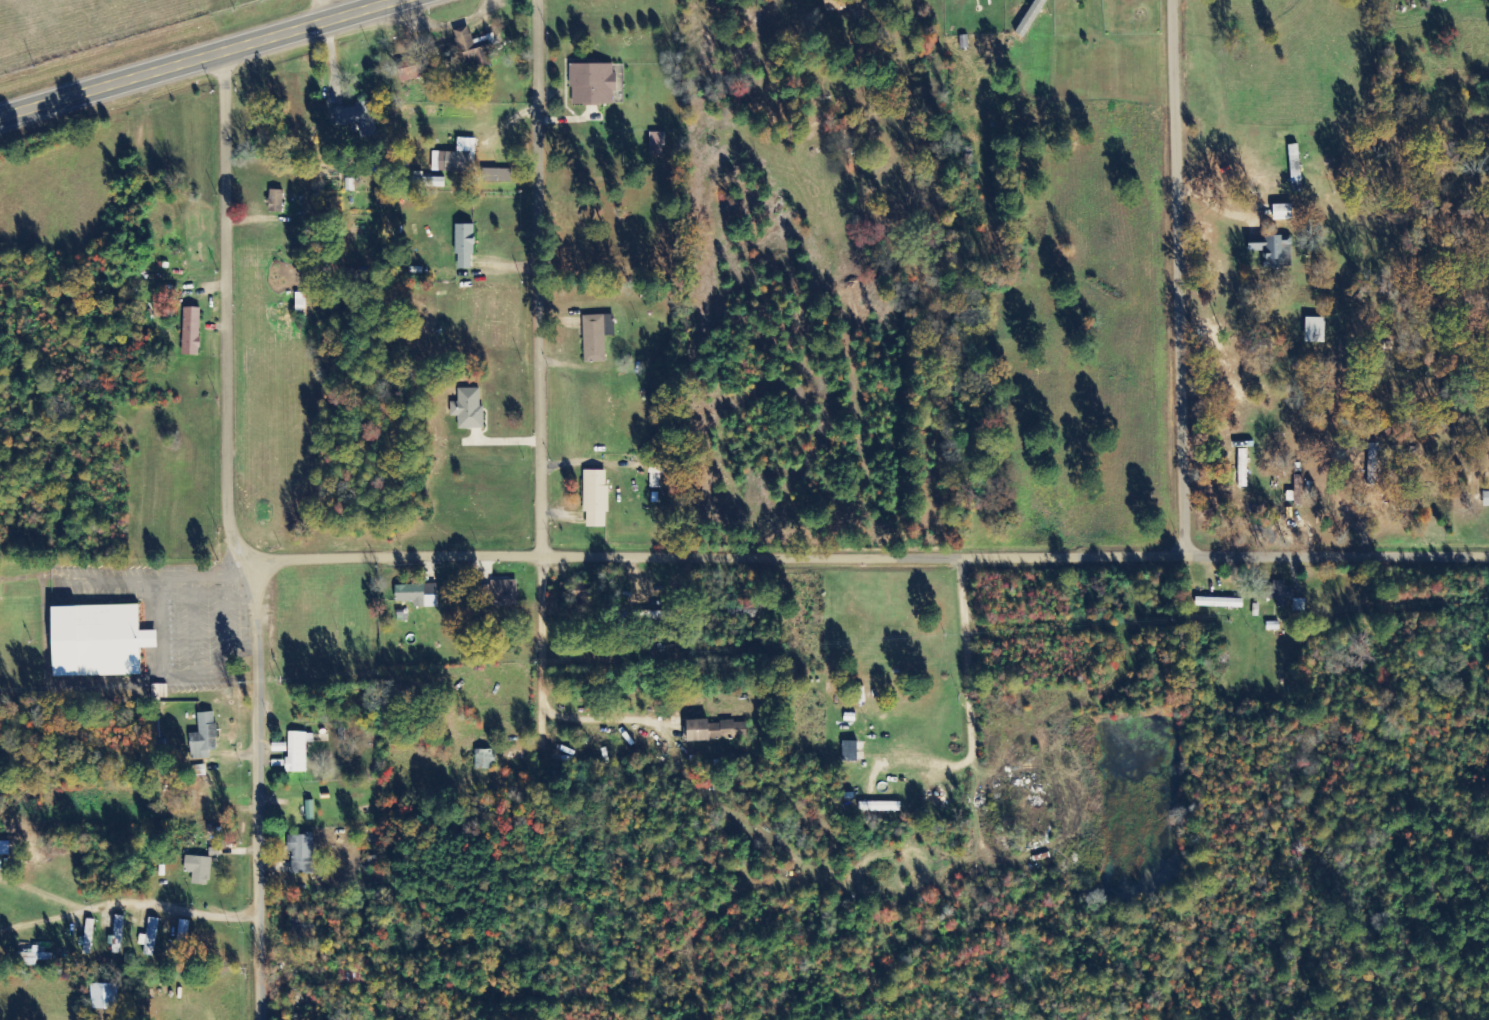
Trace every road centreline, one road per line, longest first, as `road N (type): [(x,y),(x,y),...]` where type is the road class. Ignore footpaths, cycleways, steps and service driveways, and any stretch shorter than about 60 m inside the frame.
road 1 (residential): [(223,50),(227,497),(261,616),(263,1019)]
road 2 (residential): [(246,557),(1184,552)]
road 3 (residential): [(537,0),(541,556)]
road 4 (residential): [(1171,0),(1184,552)]
road 5 (primary): [(0,116),(391,0)]
road 6 (residential): [(1184,552),(1488,554)]
road 7 (residential): [(1049,556),(1068,685),(1061,744),(994,791)]
road 8 (residential): [(676,556),(664,750)]

